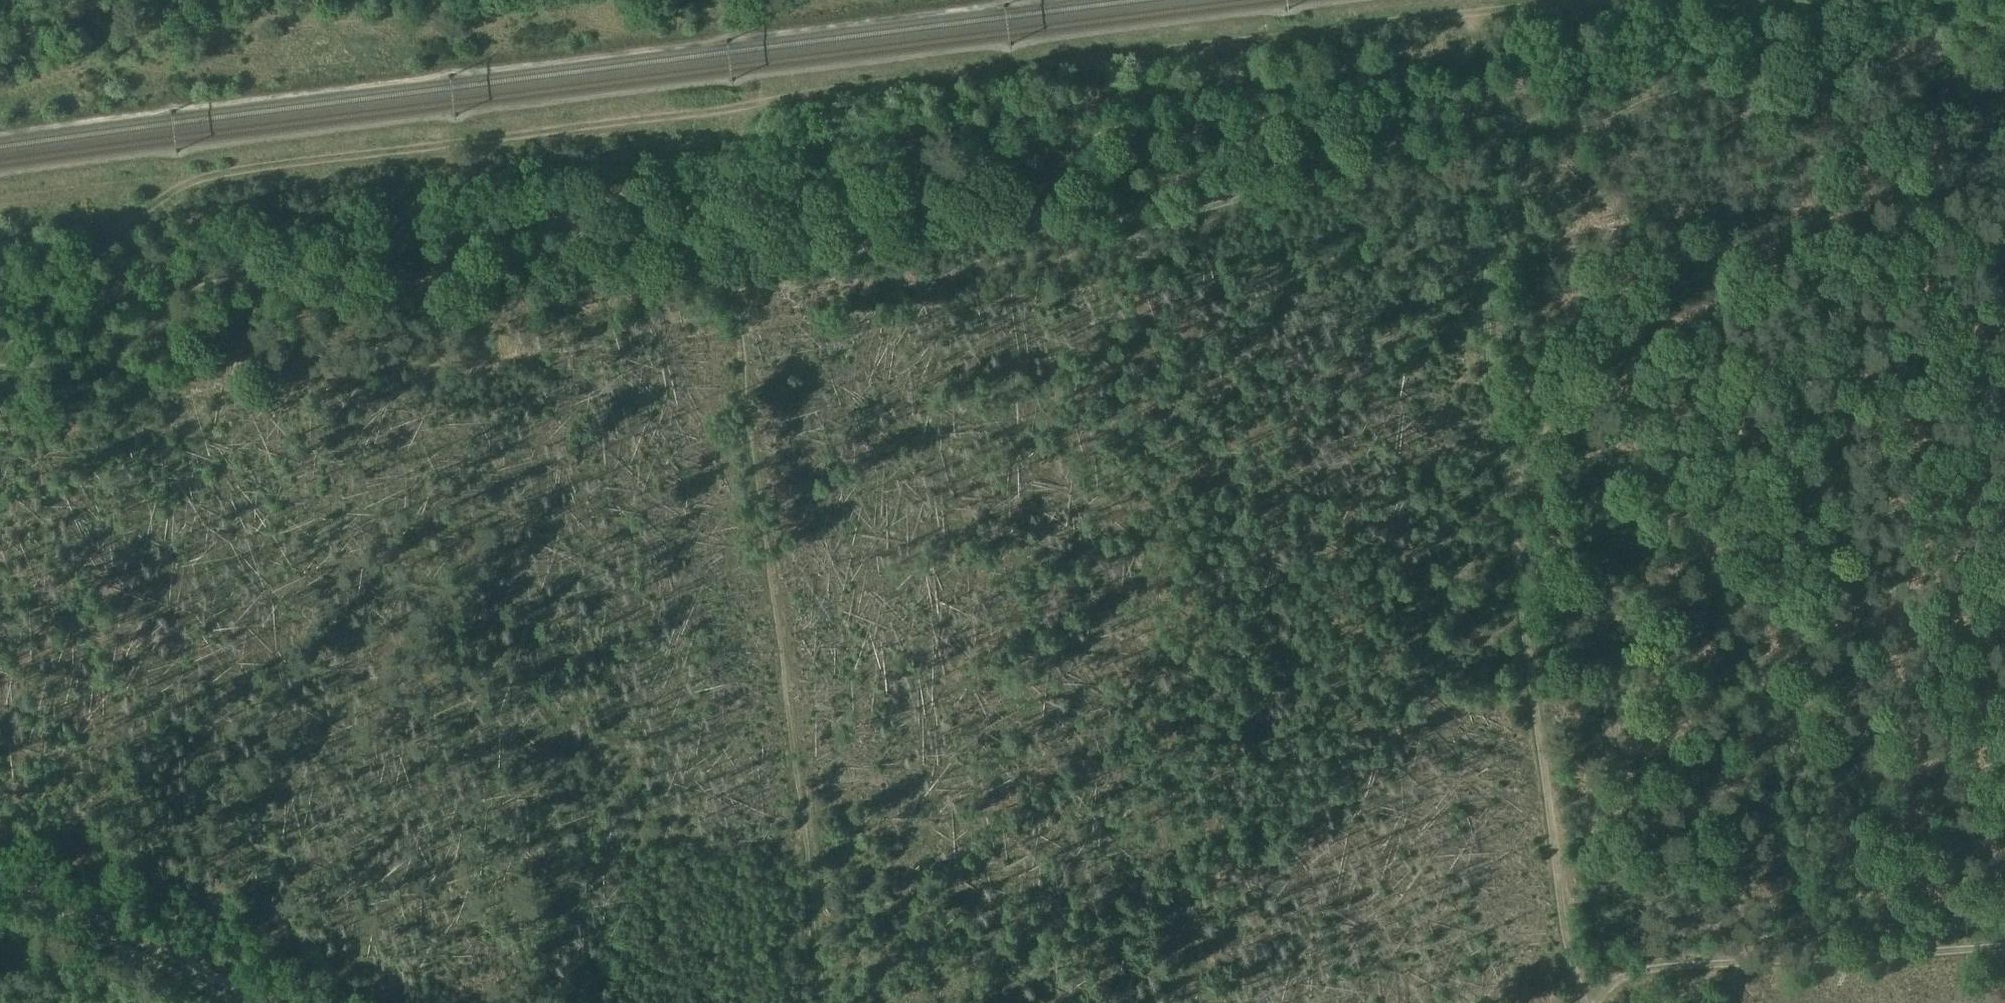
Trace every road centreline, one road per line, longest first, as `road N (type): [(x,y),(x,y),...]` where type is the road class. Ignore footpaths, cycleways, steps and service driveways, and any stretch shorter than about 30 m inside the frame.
road 1 (track): [(1619,0),(214,171),(151,202),(0,349)]
road 2 (track): [(2004,92),(1823,120),(1697,80),(1612,119),(1519,134)]
road 3 (track): [(1572,992),(2004,954)]
road 4 (track): [(0,870),(265,1002)]

